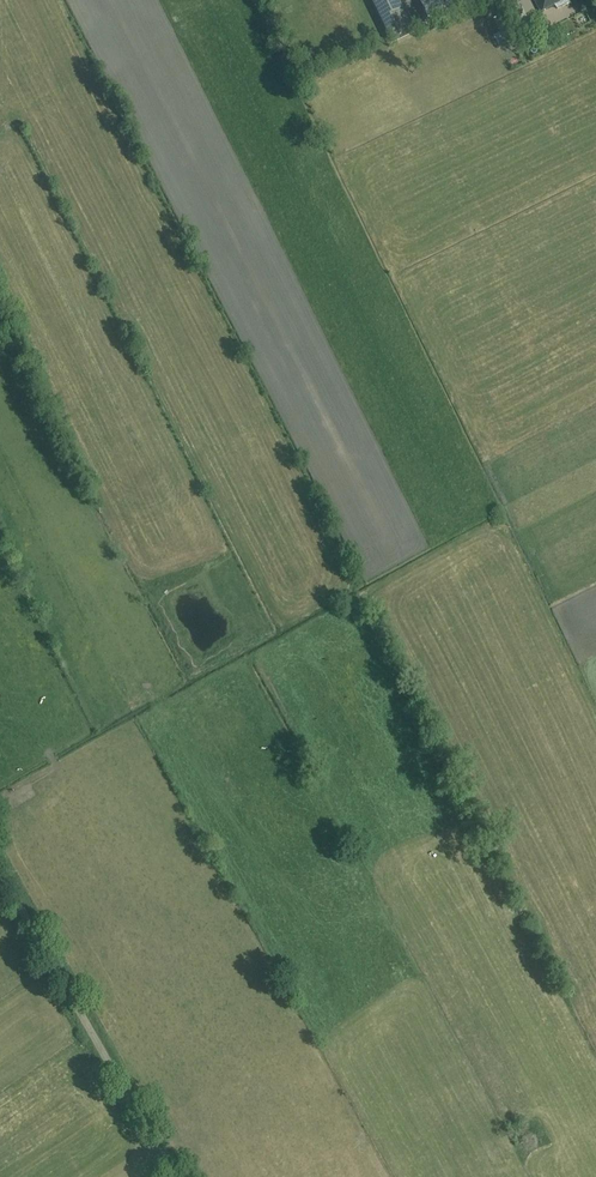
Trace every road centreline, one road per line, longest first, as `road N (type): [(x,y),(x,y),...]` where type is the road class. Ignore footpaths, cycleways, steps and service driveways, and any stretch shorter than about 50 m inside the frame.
road 1 (unclassified): [(173,1176),(0,871)]

